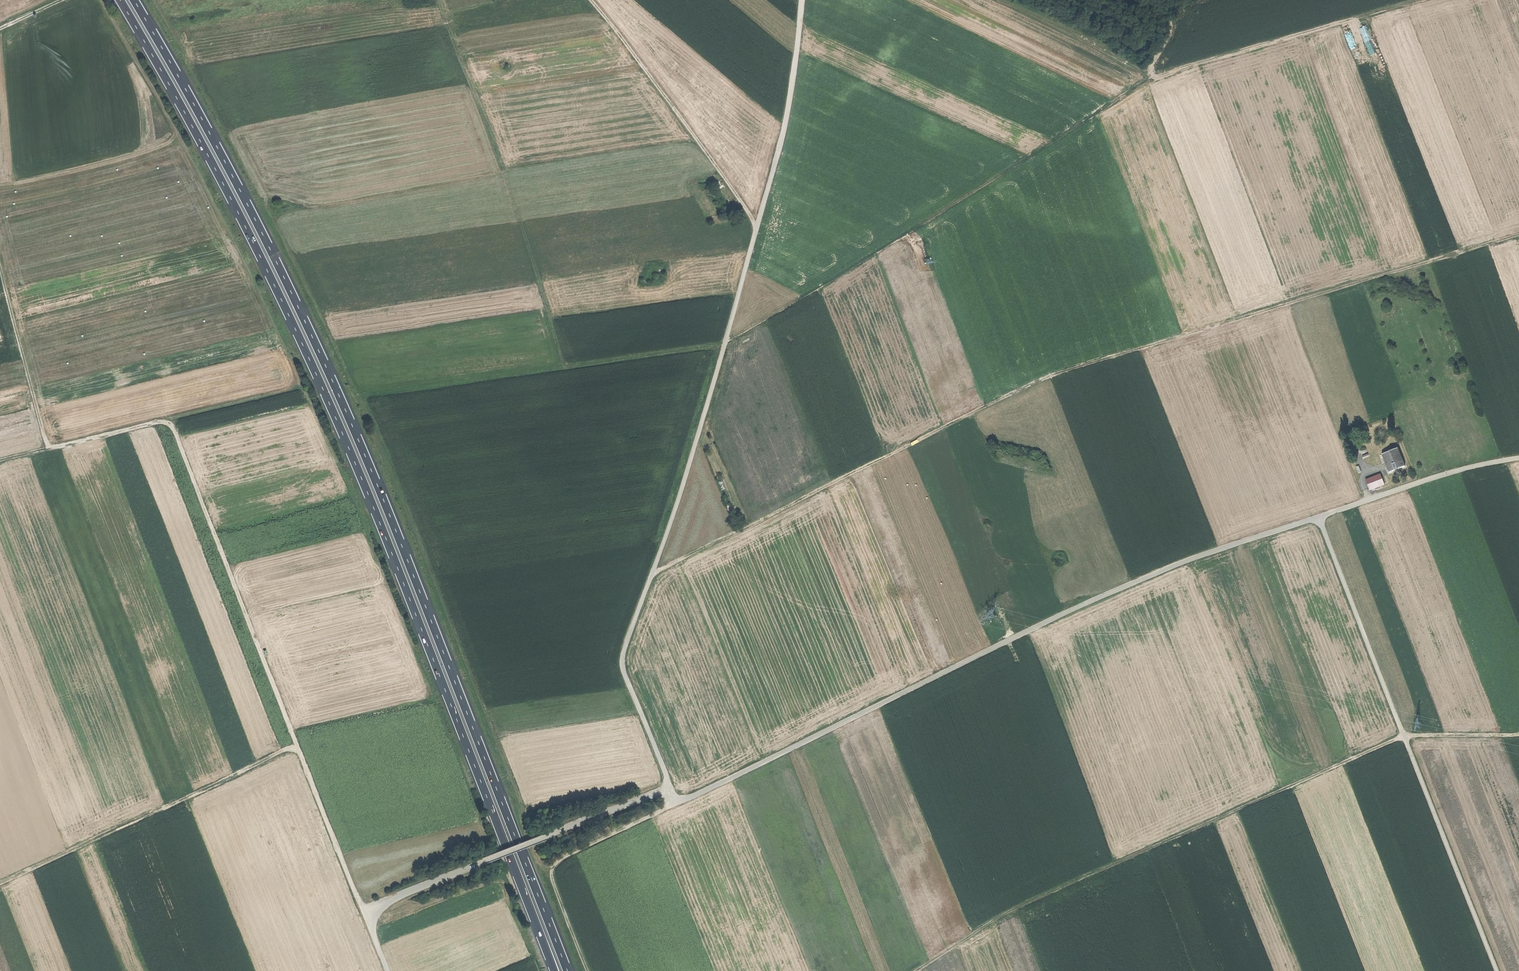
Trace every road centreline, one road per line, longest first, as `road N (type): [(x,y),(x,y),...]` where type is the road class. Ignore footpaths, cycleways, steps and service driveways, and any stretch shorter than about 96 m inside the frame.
road 1 (trunk): [(119,0),(289,316),(359,471),(554,970)]
road 2 (trunk): [(568,970),(302,313),(134,0)]
road 3 (track): [(555,864),(532,848),(415,529),(297,259),(156,0)]
road 4 (track): [(563,367),(725,345),(1151,75),(1417,0)]
road 5 (track): [(1518,234),(1044,377),(656,570)]
road 6 (track): [(1518,457),(1185,561),(672,803)]
road 7 (track): [(370,913),(295,745),(174,429),(164,422),(47,450),(0,268)]
road 8 (track): [(1518,735),(1403,736),(1019,907),(916,970)]
road 9 (track): [(656,570),(785,130),(802,0)]
road 10 (track): [(164,422),(290,391),(298,378),(205,180),(101,0)]
road 11 (track): [(1496,970),(1318,516)]
road 12 (track): [(563,367),(480,107),(435,0)]
road 13 (track): [(388,970),(370,928),(377,907),(666,791)]
road 14 (track): [(0,885),(295,745)]
road 15 (track): [(756,229),(590,0)]
road 16 (track): [(672,803),(555,864),(551,878),(587,970)]
road 17 (track): [(666,791),(622,657),(656,570)]
road 18 (track): [(358,397),(563,367)]

